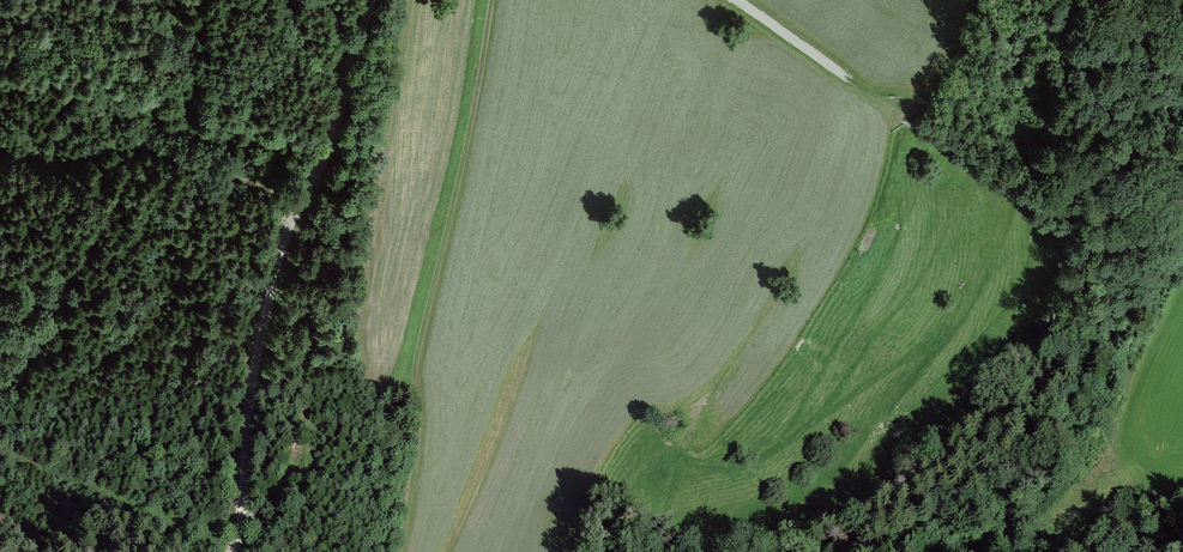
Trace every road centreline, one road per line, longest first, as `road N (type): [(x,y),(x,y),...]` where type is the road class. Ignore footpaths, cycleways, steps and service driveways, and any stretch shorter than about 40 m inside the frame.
road 1 (track): [(371,0),(318,177),(291,205),(265,301),(230,551)]
road 2 (track): [(291,205),(209,162),(158,148),(110,149),(0,192)]
road 3 (track): [(1032,451),(1153,259)]
road 4 (track): [(863,86),(730,0)]

